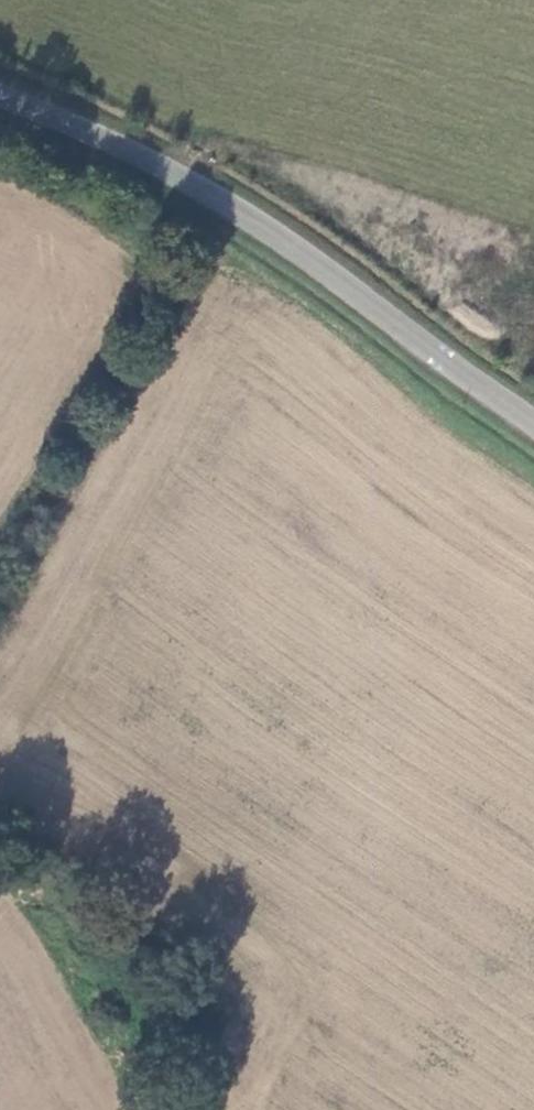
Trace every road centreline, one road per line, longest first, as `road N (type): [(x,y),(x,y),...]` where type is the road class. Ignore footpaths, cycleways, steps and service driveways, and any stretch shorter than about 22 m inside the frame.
road 1 (unclassified): [(533,423),(303,249),(166,164),(0,94)]

